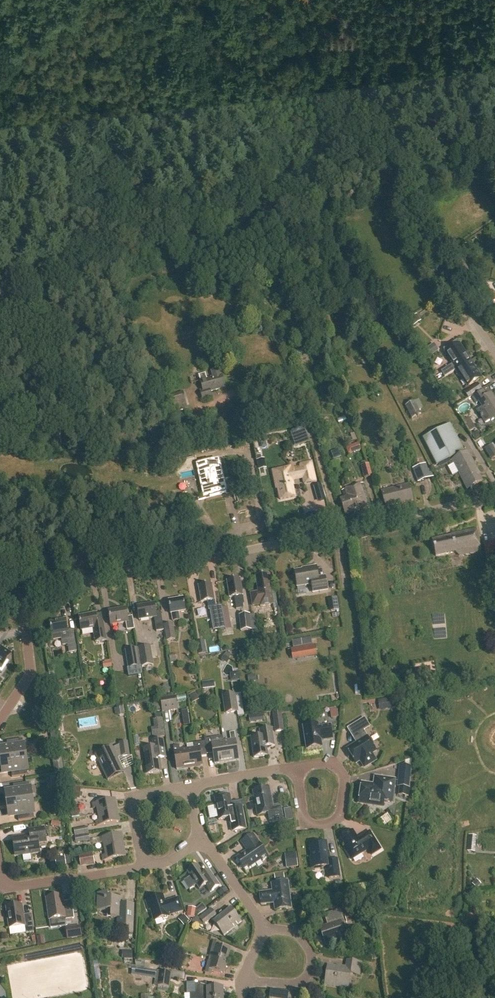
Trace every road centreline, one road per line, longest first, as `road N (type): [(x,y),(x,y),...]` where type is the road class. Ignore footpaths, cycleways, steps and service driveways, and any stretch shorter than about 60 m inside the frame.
road 1 (residential): [(21,601),(115,573),(494,495)]
road 2 (residential): [(297,766),(310,826),(333,823),(341,812),(344,775),(328,762)]
road 3 (residential): [(143,865),(17,886),(0,871)]
road 4 (residential): [(243,978),(296,983),(307,976),(309,947),(293,932),(264,929)]
road 5 (residential): [(0,720),(29,675),(21,601)]
road 6 (residential): [(143,865),(133,803),(190,785)]

